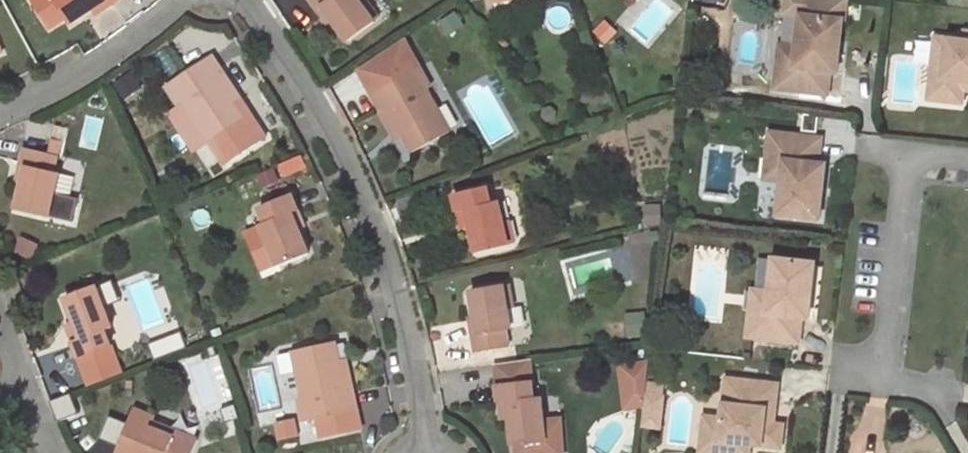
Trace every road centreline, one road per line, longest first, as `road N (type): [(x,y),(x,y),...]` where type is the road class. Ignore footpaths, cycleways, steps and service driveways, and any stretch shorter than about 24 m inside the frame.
road 1 (residential): [(245,0),(310,92),(353,174),(406,331),(427,452)]
road 2 (residential): [(967,163),(909,156),(883,381)]
road 3 (residential): [(0,113),(57,89),(183,0)]

